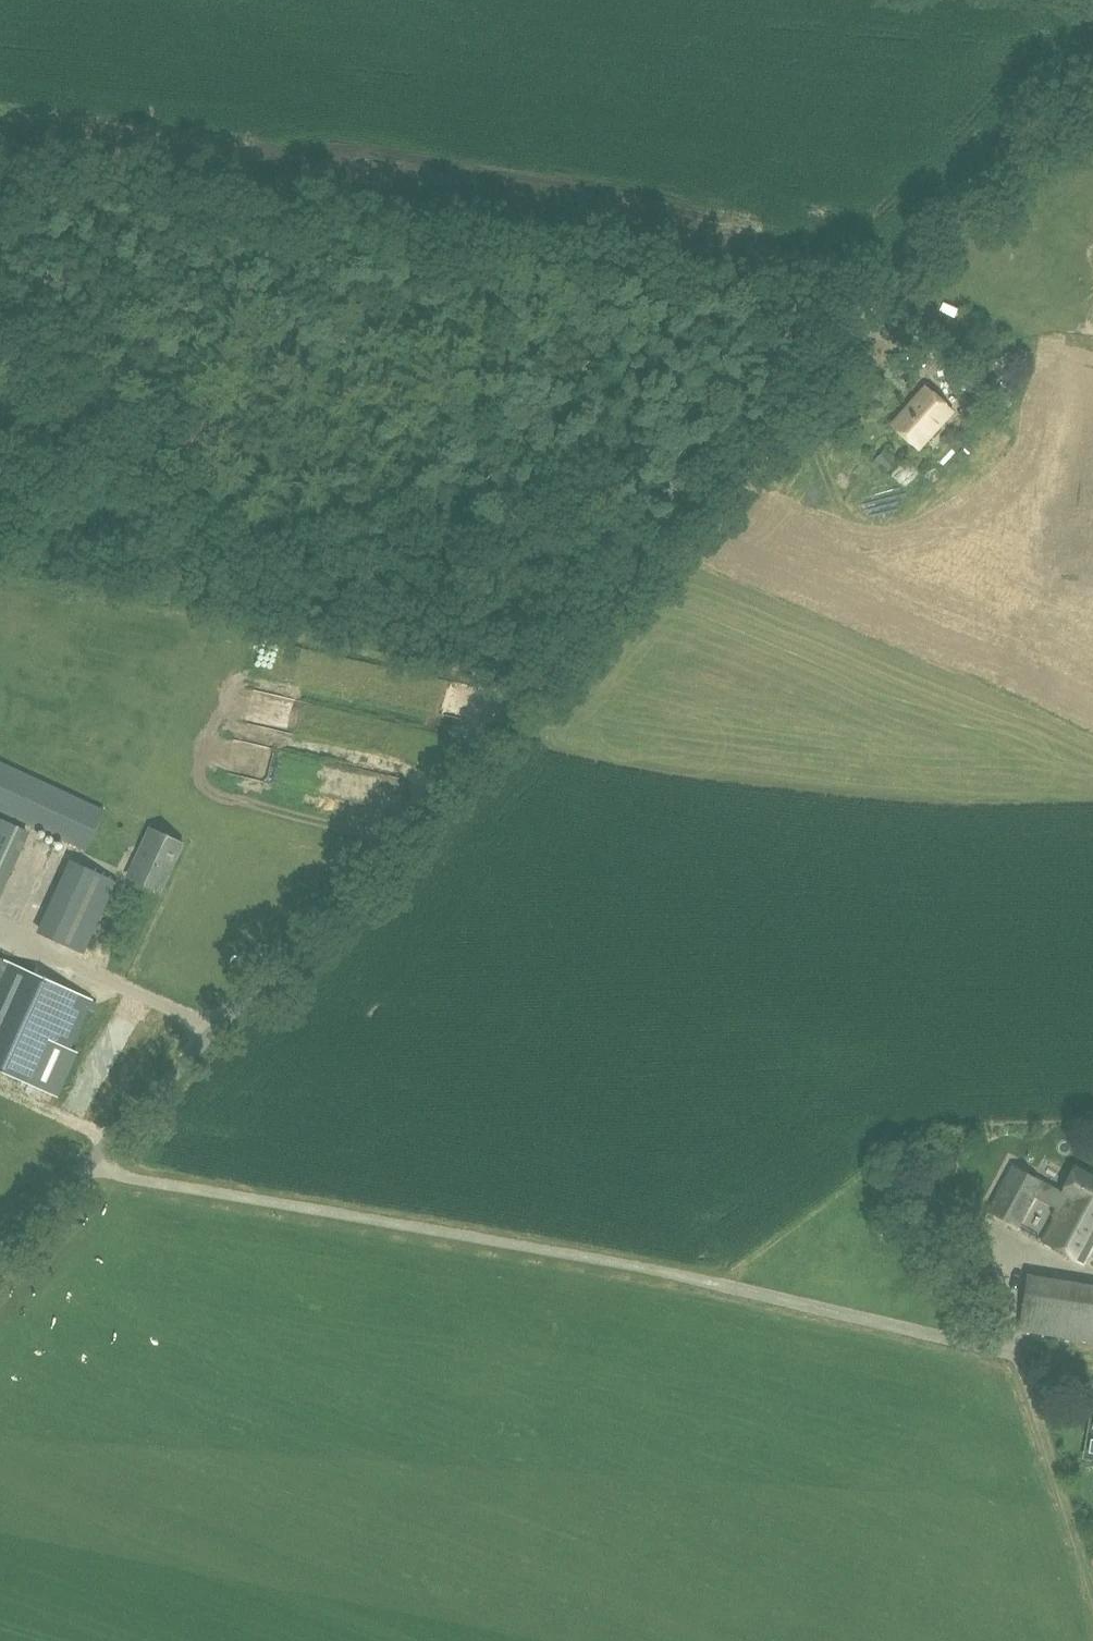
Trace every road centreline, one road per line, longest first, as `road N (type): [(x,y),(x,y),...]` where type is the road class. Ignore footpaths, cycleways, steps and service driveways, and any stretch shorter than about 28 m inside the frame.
road 1 (unclassified): [(0,1263),(871,330),(1092,80)]

